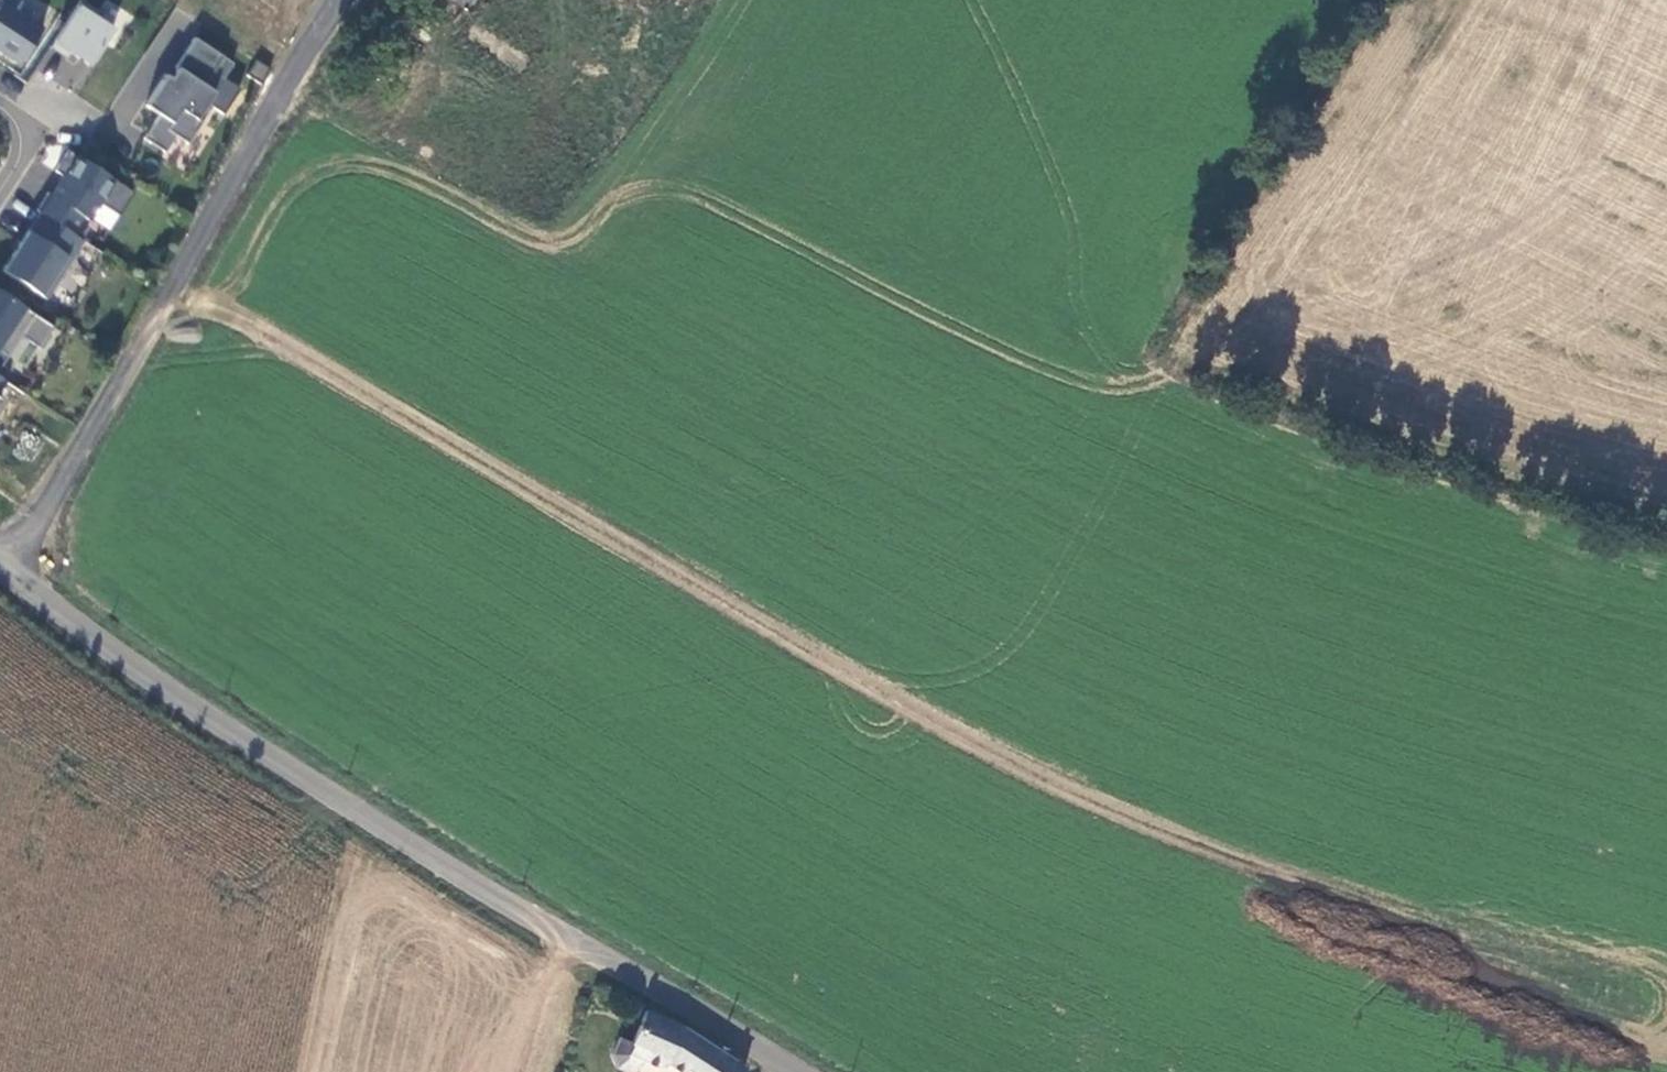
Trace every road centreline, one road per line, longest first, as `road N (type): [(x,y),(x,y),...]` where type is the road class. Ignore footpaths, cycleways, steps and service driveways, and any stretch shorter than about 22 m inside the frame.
road 1 (unclassified): [(9,568),(163,686),(796,1071)]
road 2 (unclassified): [(9,568),(334,0)]

